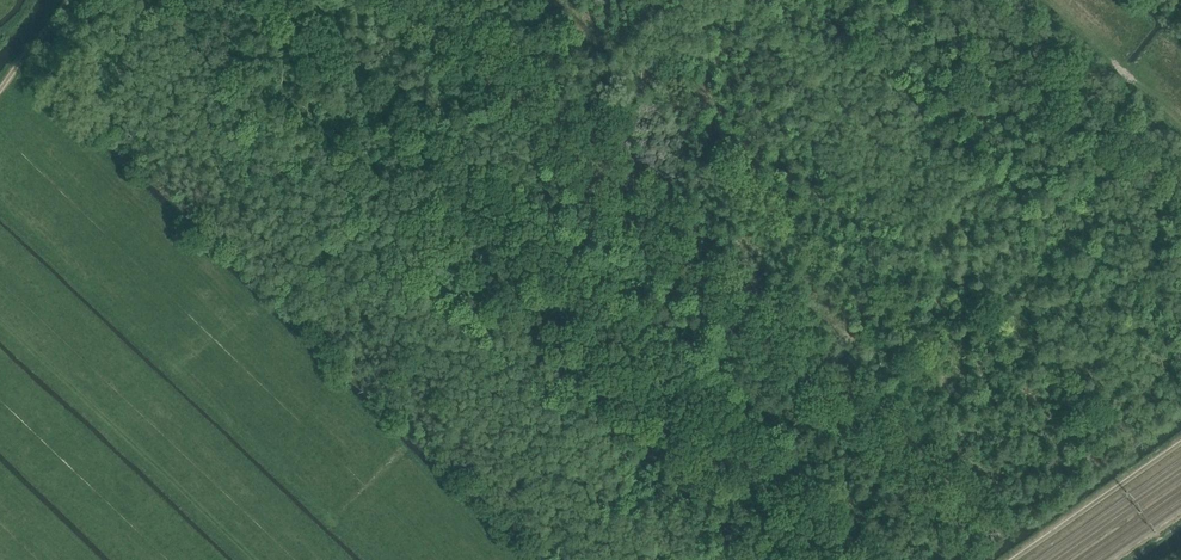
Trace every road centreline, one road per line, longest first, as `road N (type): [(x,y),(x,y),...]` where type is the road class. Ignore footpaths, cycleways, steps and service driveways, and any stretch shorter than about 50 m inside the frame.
road 1 (track): [(1180,440),(1012,559)]

